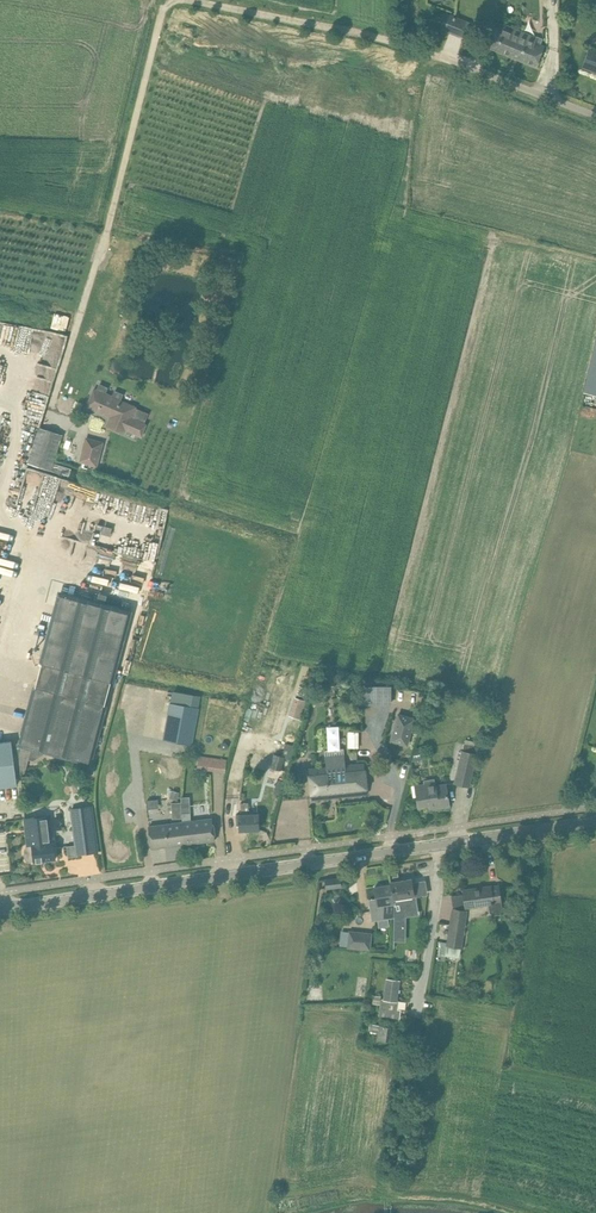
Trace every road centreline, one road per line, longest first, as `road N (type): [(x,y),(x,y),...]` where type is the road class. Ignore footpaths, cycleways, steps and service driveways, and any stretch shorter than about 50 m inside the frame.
road 1 (tertiary): [(471,840),(0,909)]
road 2 (unclassified): [(595,115),(448,53)]
road 3 (tertiary): [(471,840),(595,820)]

